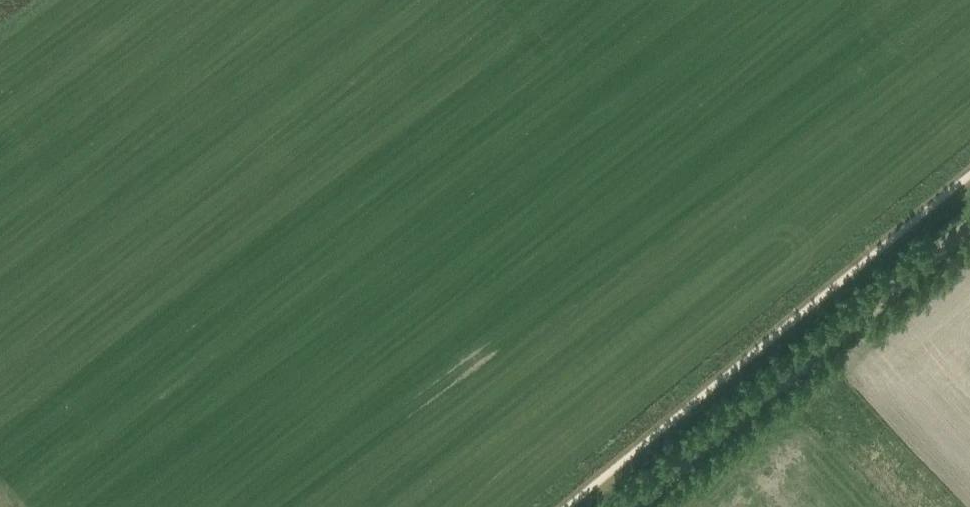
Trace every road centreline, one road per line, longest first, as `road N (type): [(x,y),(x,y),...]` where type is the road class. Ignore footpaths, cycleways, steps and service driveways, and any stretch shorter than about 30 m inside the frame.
road 1 (track): [(633,506),(969,229)]

